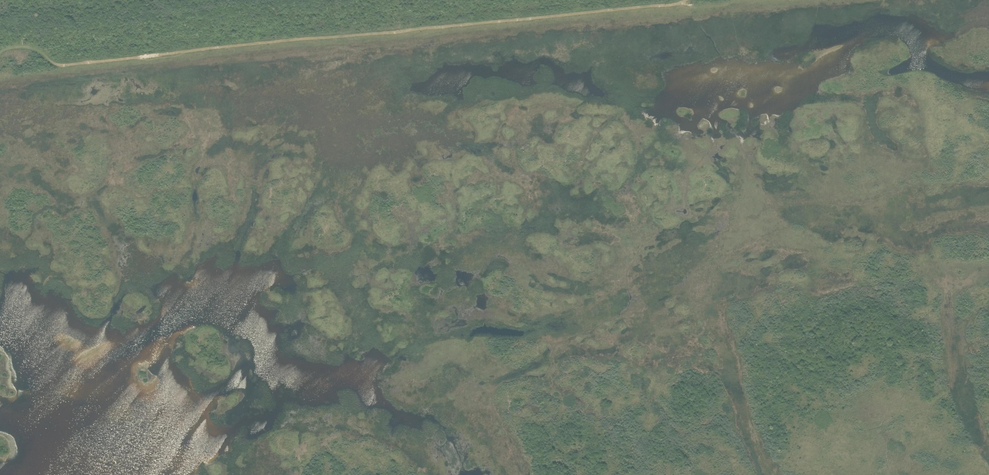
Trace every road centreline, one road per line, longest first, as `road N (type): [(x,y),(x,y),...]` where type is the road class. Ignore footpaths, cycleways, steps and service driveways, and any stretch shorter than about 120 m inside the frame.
road 1 (track): [(0,54),(34,47),(58,65),(685,0)]

